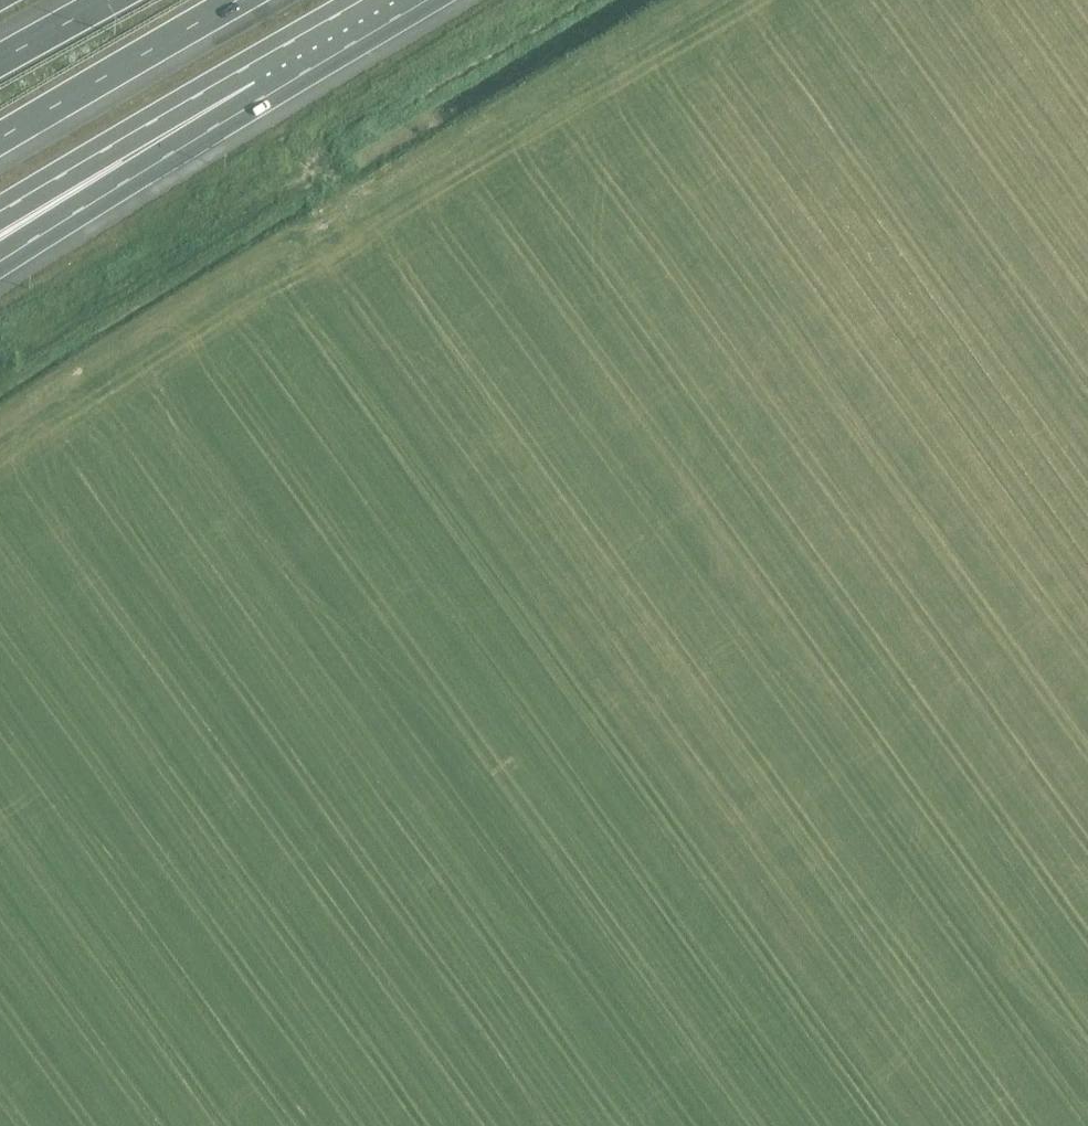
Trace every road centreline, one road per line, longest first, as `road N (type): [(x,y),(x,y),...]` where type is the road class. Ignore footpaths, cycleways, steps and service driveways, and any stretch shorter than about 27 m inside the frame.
road 1 (motorway): [(0,264),(120,184),(246,67)]
road 2 (motorway): [(0,213),(246,67)]
road 3 (motorway): [(0,139),(238,0)]
road 4 (motorway): [(246,67),(362,0)]
road 5 (motorway): [(107,0),(0,60)]

